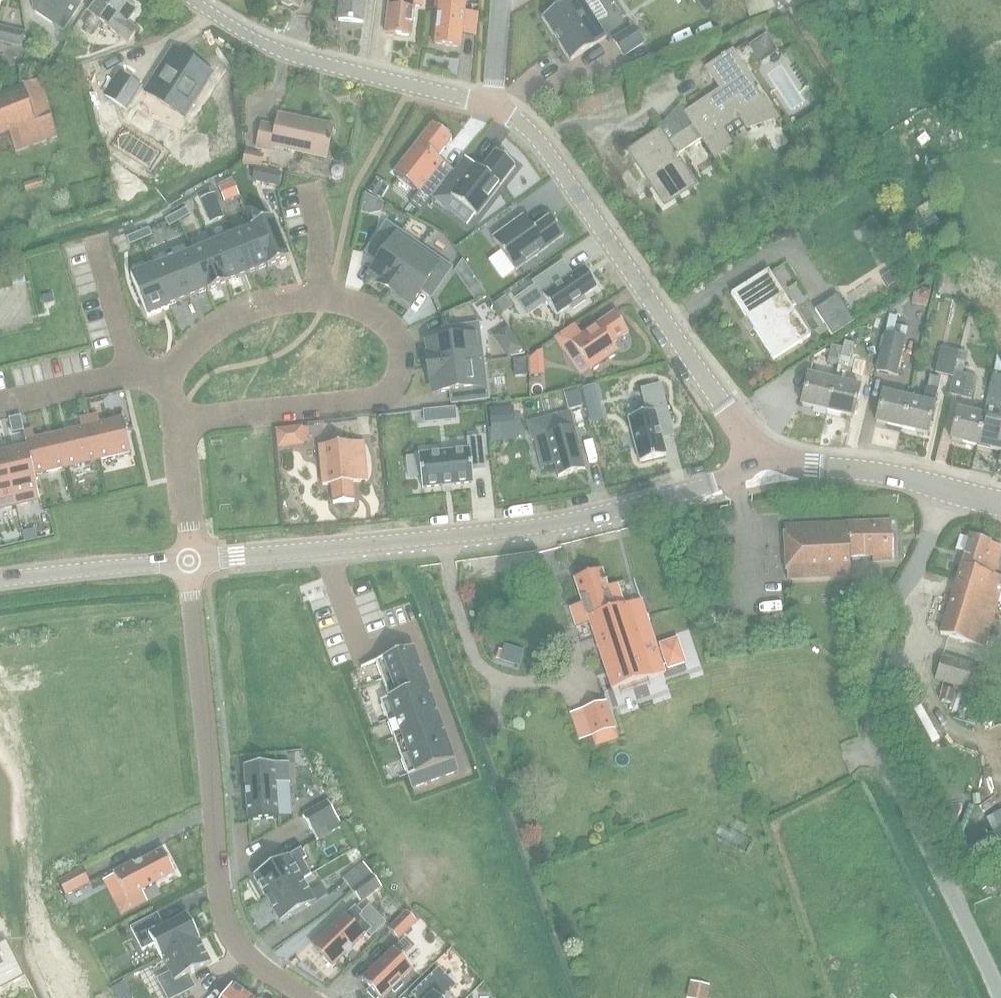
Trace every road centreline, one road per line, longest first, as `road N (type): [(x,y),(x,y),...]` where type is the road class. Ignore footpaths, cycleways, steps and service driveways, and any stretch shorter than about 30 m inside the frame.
road 1 (residential): [(756,445),(525,126),(478,101),(277,49),(192,0)]
road 2 (unclassified): [(1000,997),(887,767),(870,712),(878,641),(948,489)]
road 3 (residential): [(175,422),(380,396),(400,375),(402,345),(366,308),(328,297),(285,299),(215,325),(168,375)]
road 4 (residential): [(189,560),(224,913),(251,960),(305,997)]
road 5 (residential): [(328,547),(583,518),(715,482),(756,445)]
road 6 (residential): [(328,547),(361,651),(414,632),(467,773),(418,791)]
road 7 (residential): [(756,445),(801,464),(948,489)]
road 8 (residential): [(0,579),(189,560)]
road 9 (residential): [(0,403),(132,372),(168,375)]
road 10 (residential): [(189,560),(328,547)]
road 11 (residential): [(175,422),(189,560)]

